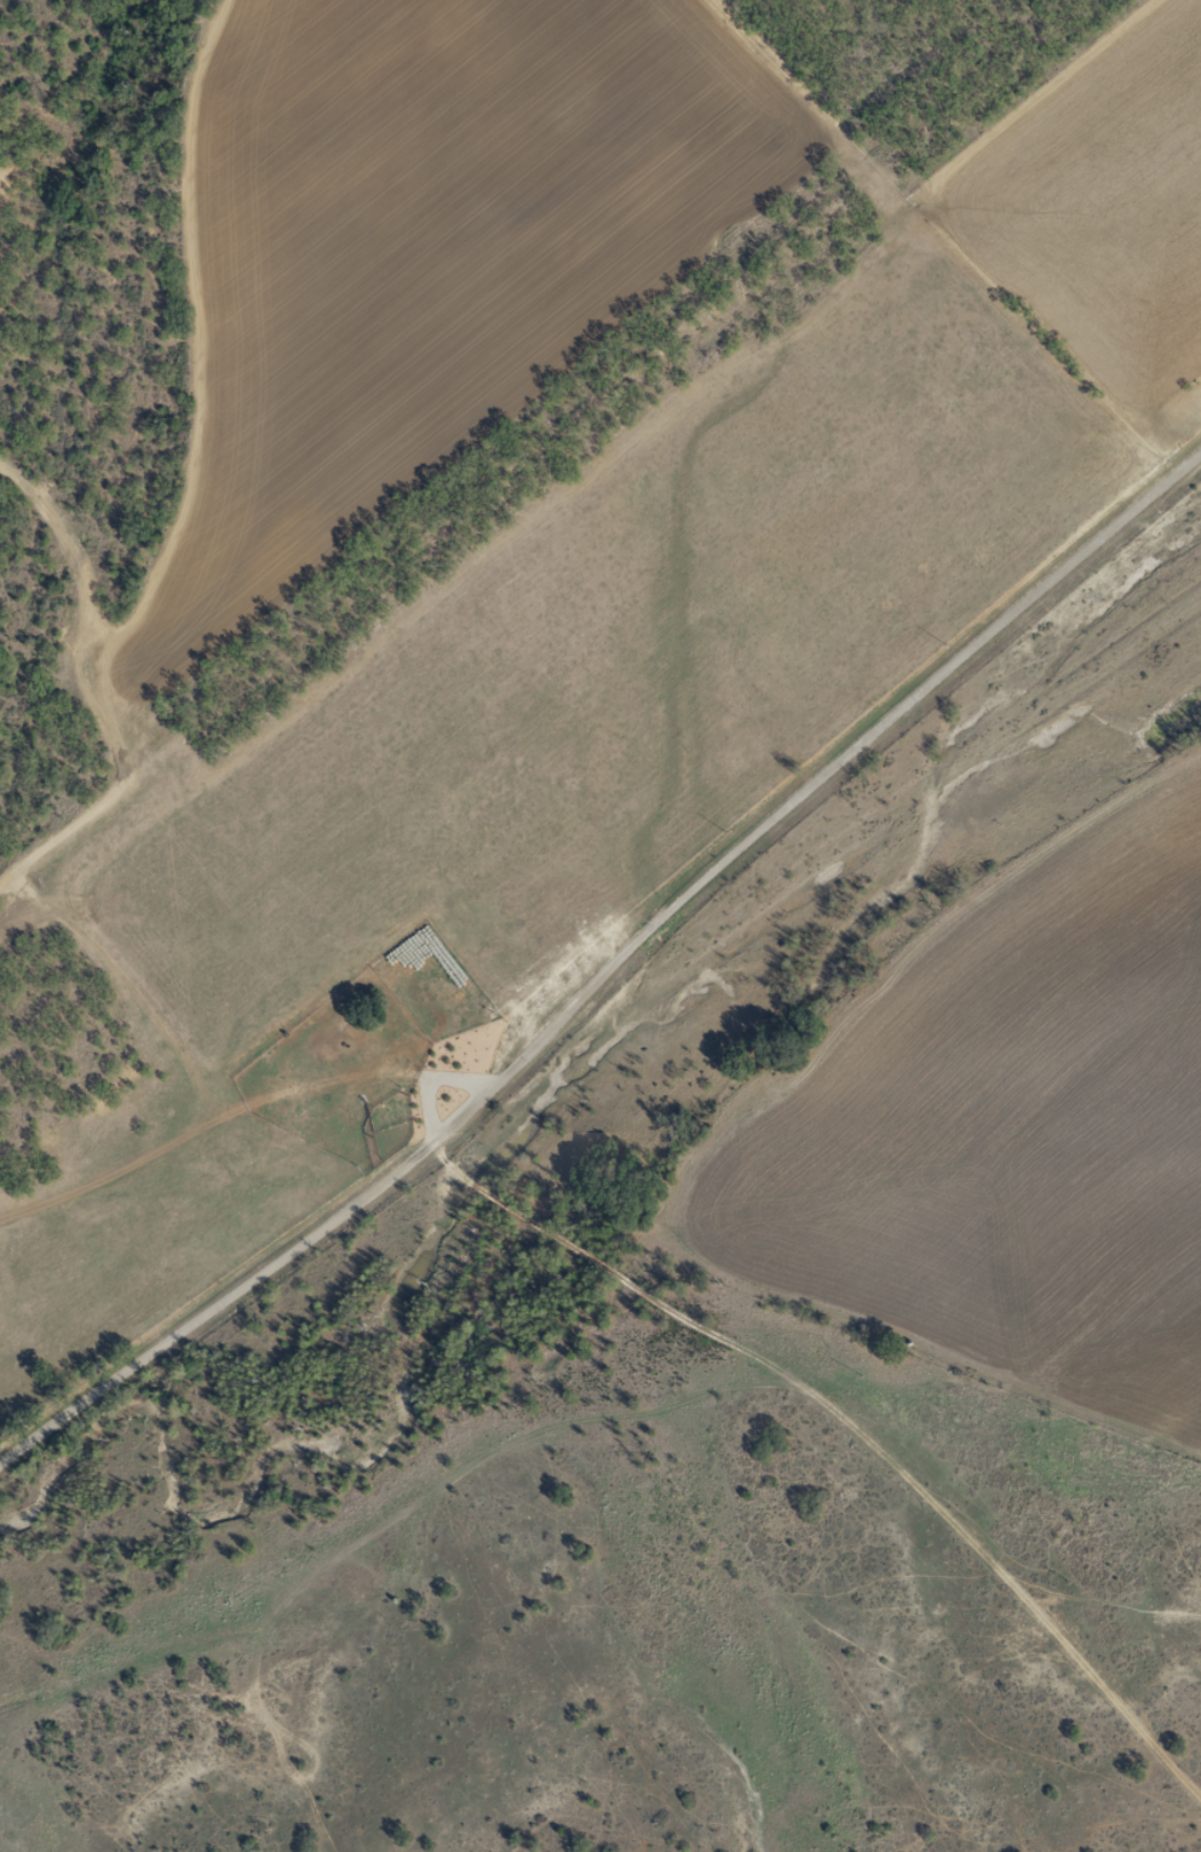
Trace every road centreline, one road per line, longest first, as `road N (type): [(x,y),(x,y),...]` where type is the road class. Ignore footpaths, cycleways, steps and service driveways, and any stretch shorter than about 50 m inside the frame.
road 1 (residential): [(1200,450),(464,1076),(0,1423)]

